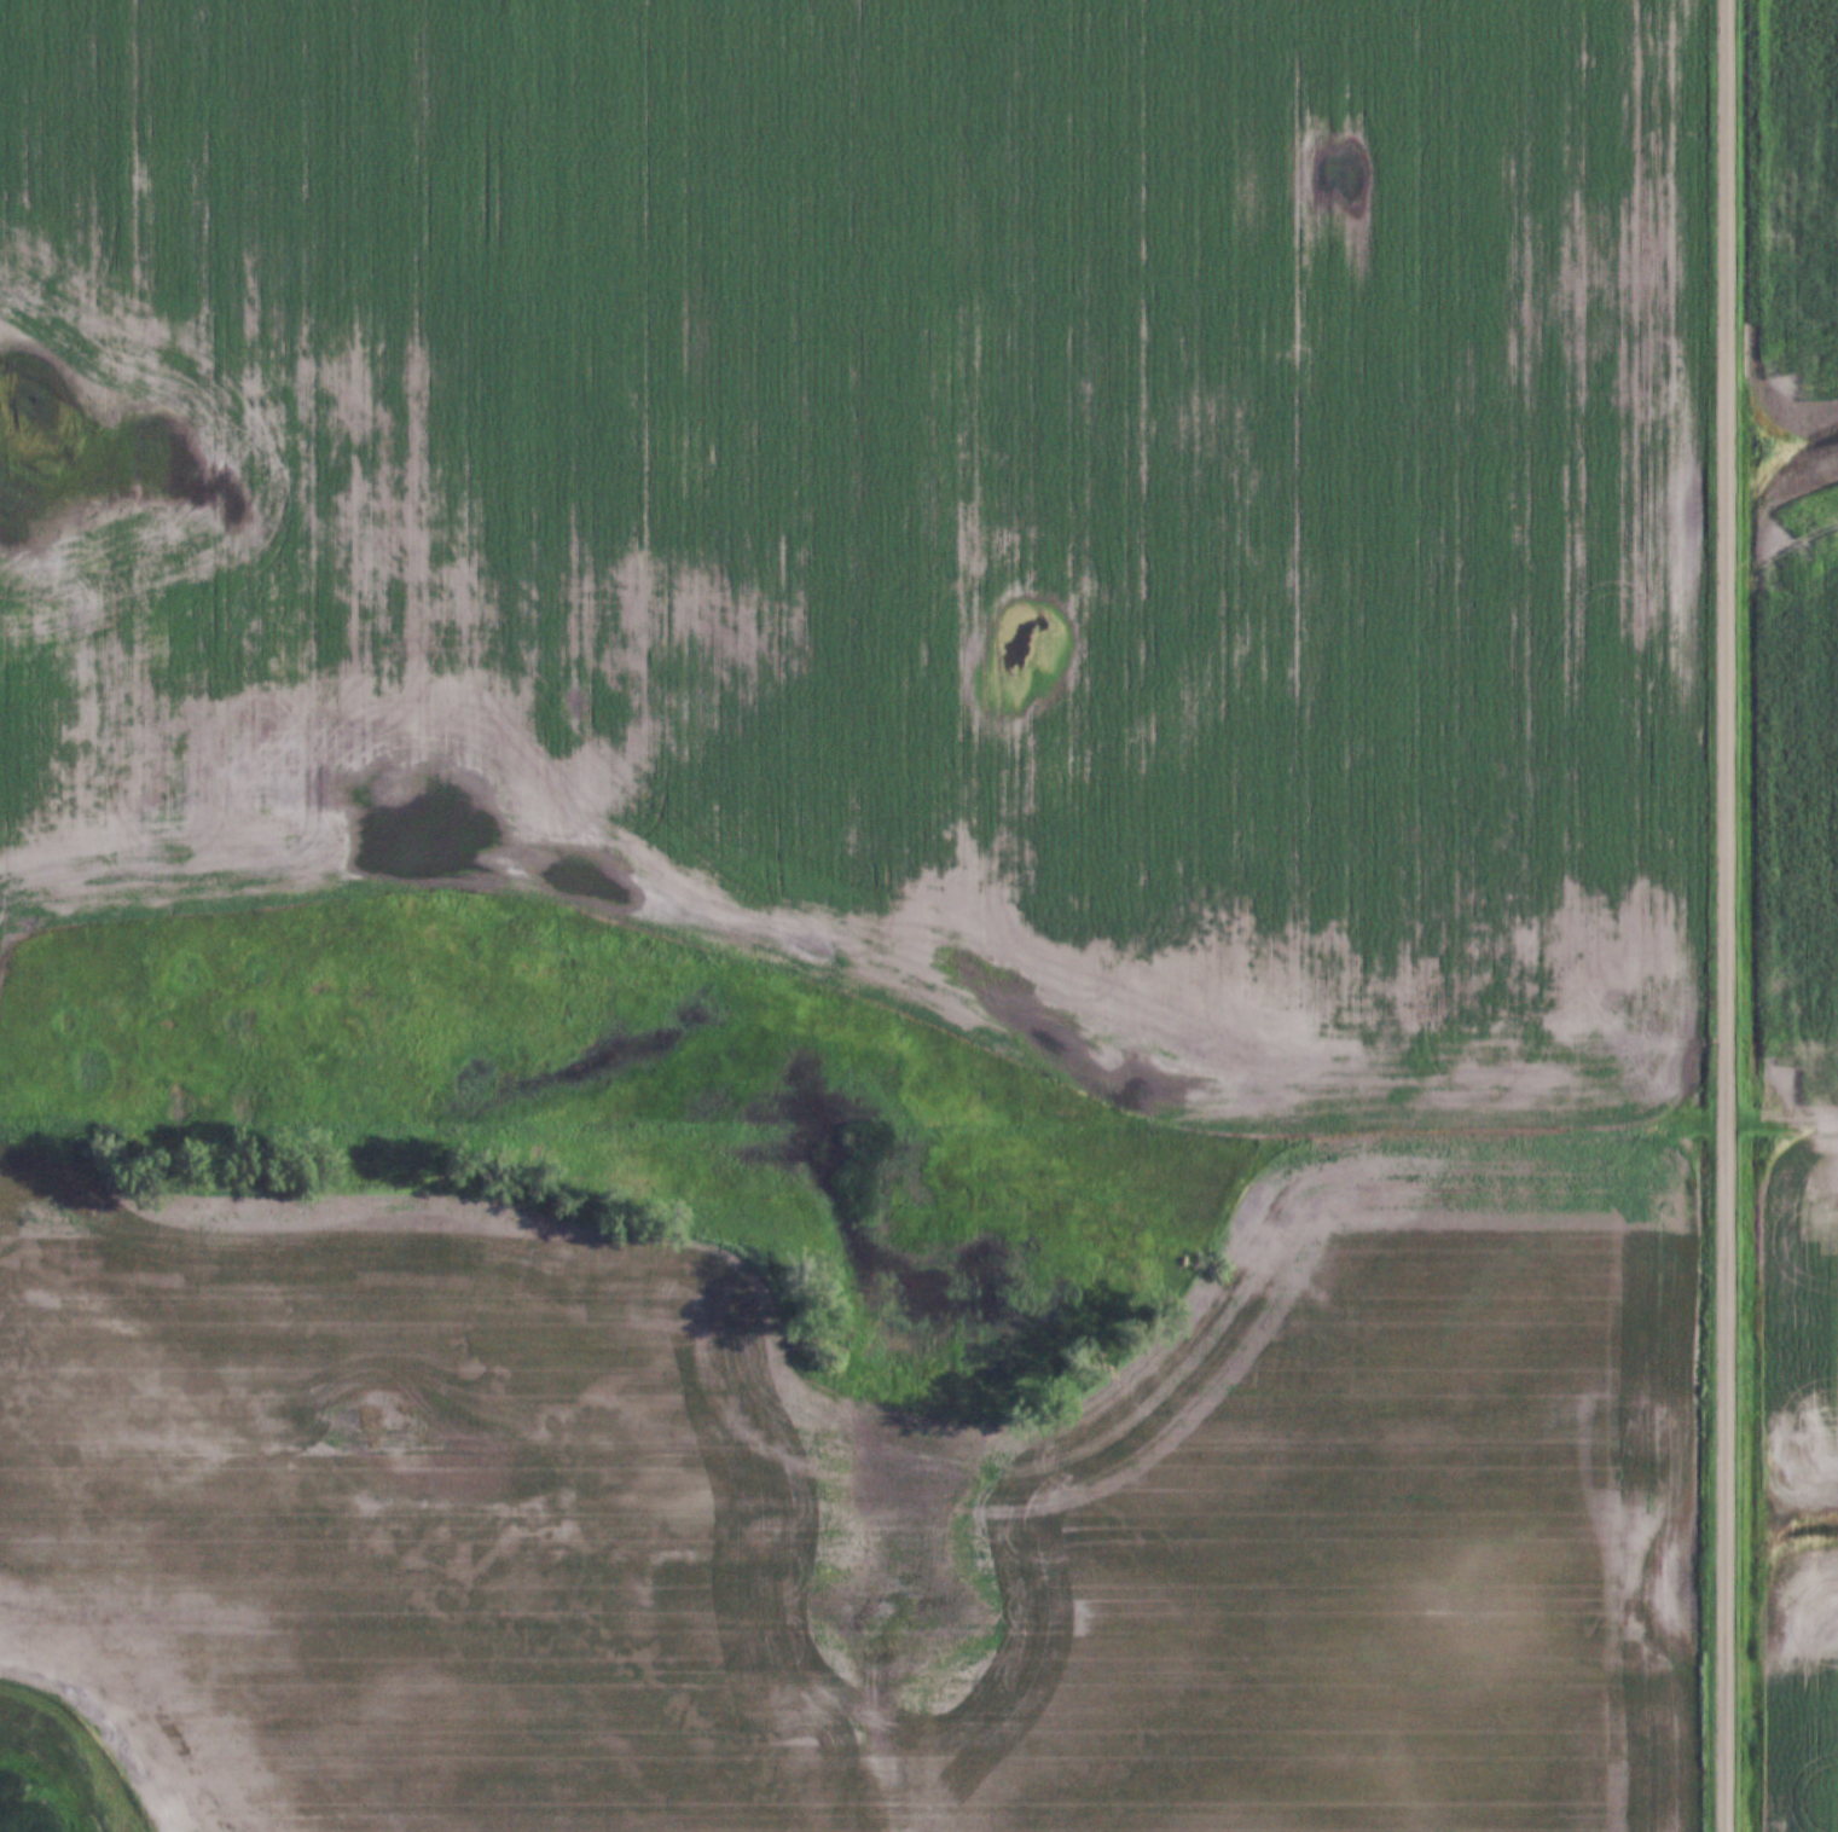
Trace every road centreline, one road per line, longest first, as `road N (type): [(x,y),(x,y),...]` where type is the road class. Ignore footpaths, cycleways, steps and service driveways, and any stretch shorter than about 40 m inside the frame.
road 1 (residential): [(1724,0),(1722,1831)]

